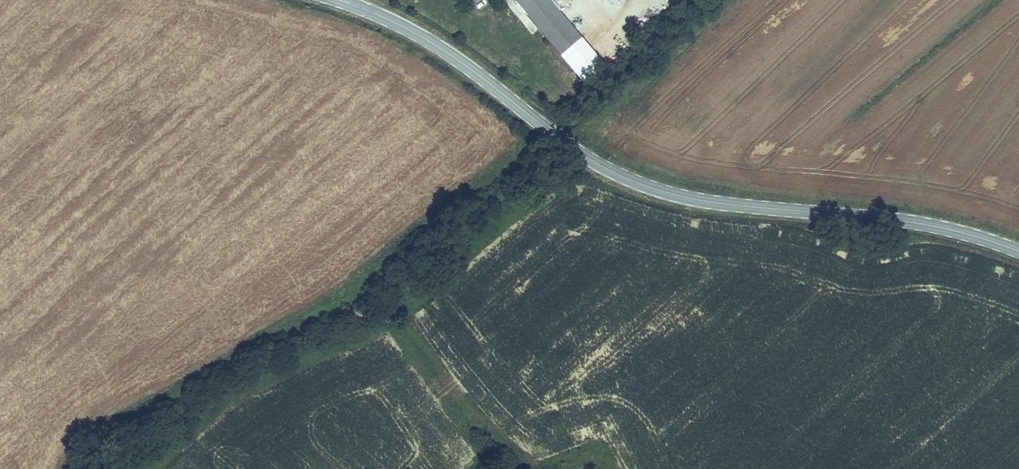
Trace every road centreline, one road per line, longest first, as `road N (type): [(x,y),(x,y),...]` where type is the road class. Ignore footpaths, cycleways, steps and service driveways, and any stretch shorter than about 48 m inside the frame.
road 1 (secondary): [(1018,250),(949,228),(722,203),(637,183),(572,148),(418,34),(340,0)]

